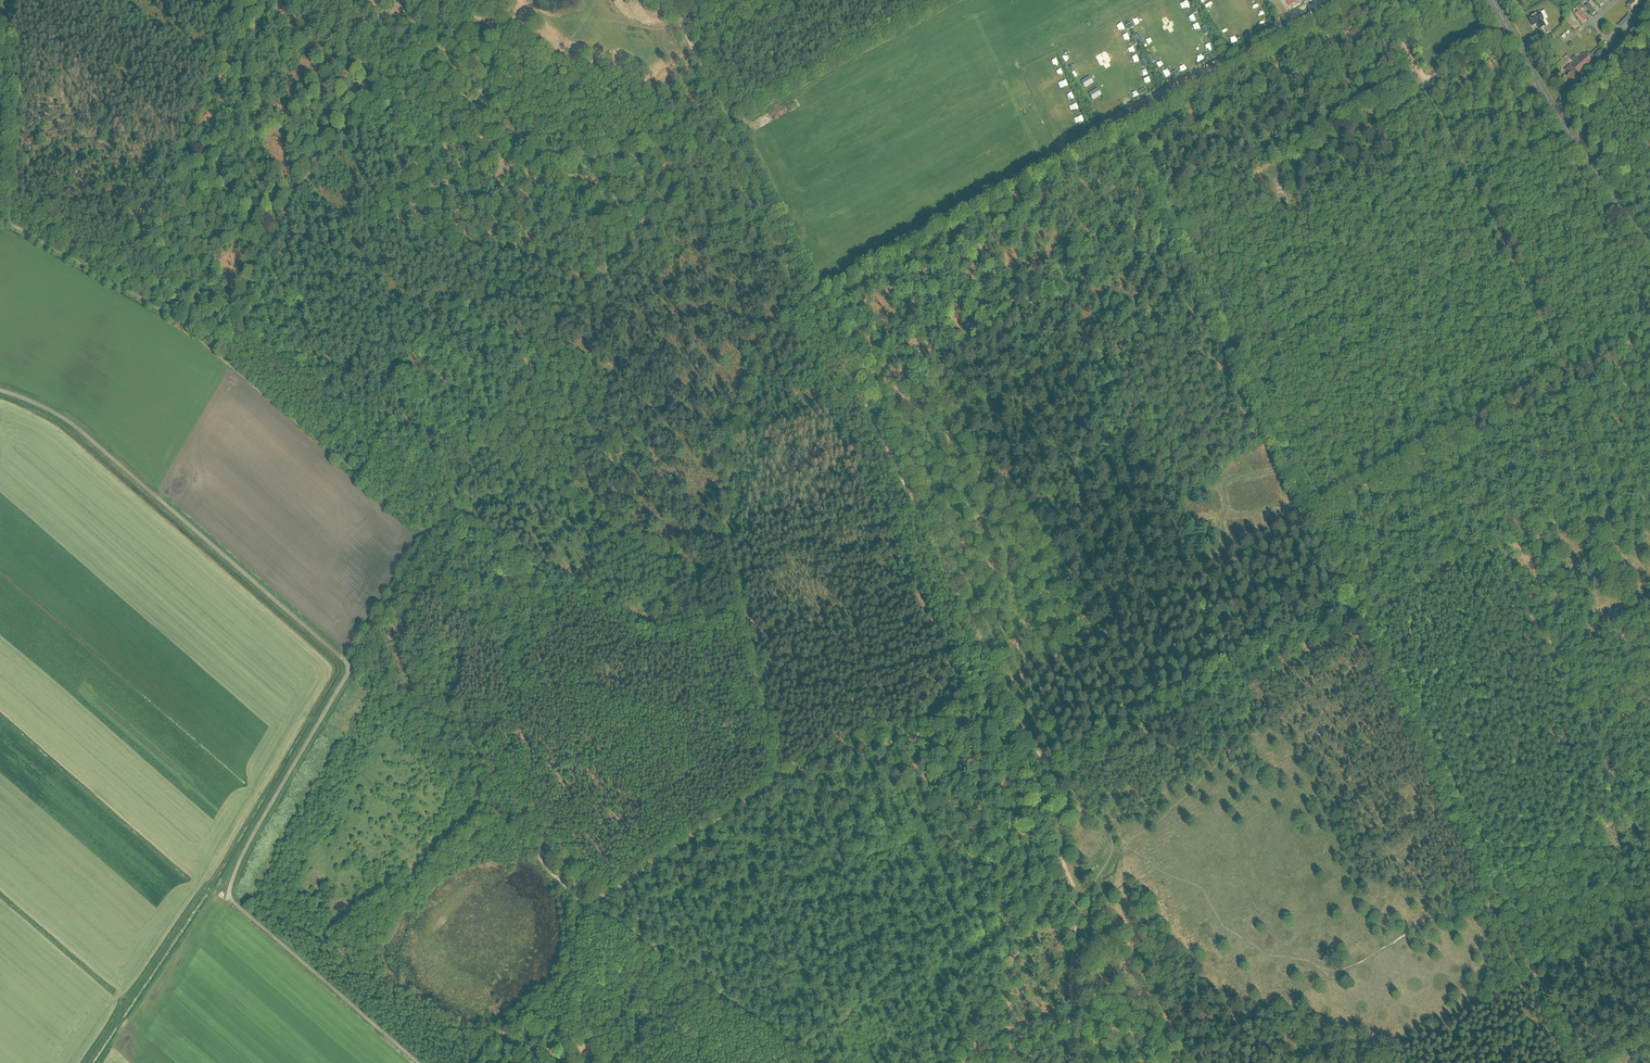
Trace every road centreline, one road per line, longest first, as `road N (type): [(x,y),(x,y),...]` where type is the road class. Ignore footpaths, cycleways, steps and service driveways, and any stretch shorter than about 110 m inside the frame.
road 1 (track): [(728,123),(1028,735),(1057,809),(1073,884)]
road 2 (unclassified): [(0,391),(73,426),(349,665),(239,862),(228,898)]
road 3 (track): [(1579,1062),(1287,462)]
road 4 (track): [(1355,0),(821,291)]
road 5 (track): [(605,156),(505,149),(446,125),(390,88),(290,201),(240,329)]
road 6 (track): [(1285,158),(1431,78),(1577,377)]
road 7 (track): [(1232,562),(1577,377)]
road 8 (track): [(492,432),(550,337),(717,128)]
road 9 (track): [(354,664),(587,907)]
road 10 (primary): [(1649,254),(1493,0)]
road 11 (track): [(231,348),(225,361),(176,320),(0,220)]
road 12 (track): [(431,536),(225,361)]
road 13 (track): [(987,695),(1208,575)]
road 14 (track): [(418,1062),(228,898)]
road 15 (track): [(734,569),(728,513),(735,438),(781,333)]
road 16 (track): [(454,0),(390,88),(294,0)]
road 17 (track): [(587,907),(775,779)]
road 18 (track): [(587,907),(769,1029)]
road 19 (track): [(775,779),(734,569)]
road 20 (track): [(473,1062),(555,996),(571,968),(587,907)]
road 21 (track): [(1264,415),(1174,237)]
road 22 (track): [(1059,899),(950,1062)]
road 23 (track): [(1510,33),(1431,78),(1391,0)]
road 24 (track): [(1073,884),(1064,1062)]
road 25 (track): [(0,166),(7,0)]
road 26 (track): [(354,664),(431,536)]
road 27 (track): [(1493,888),(1623,819)]
road 28 (track): [(775,779),(910,726)]
road 29 (track): [(851,59),(728,123)]
road 30 (track): [(1577,377),(1608,505)]
road 31 (track): [(728,123),(605,156)]
road 32 (track): [(959,0),(851,59)]
road 33 (track): [(1174,237),(1119,129)]

